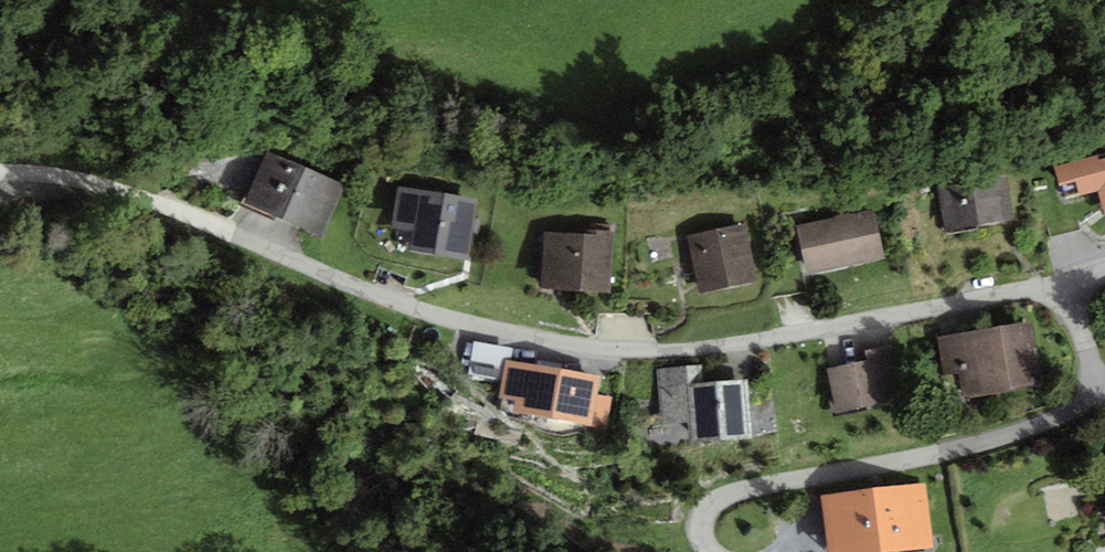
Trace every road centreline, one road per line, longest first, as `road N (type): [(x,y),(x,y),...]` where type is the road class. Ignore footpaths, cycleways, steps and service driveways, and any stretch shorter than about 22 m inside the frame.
road 1 (track): [(150,200),(84,179),(0,175)]

